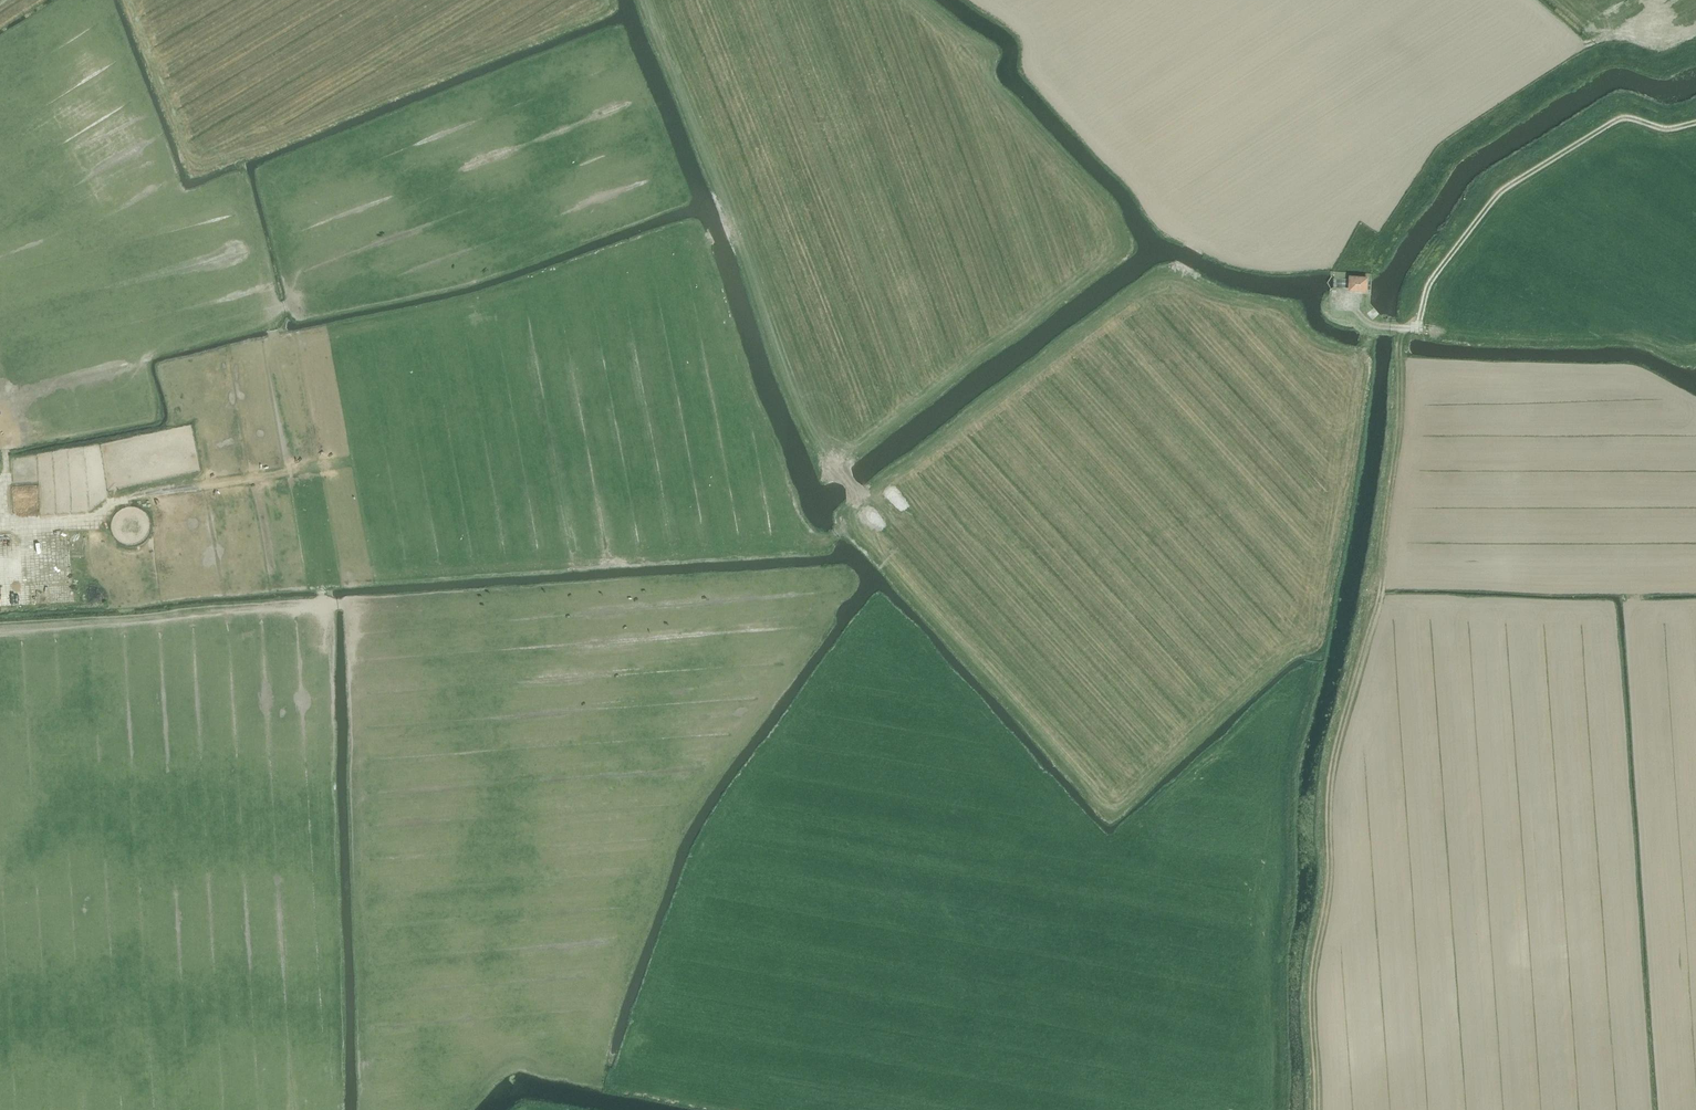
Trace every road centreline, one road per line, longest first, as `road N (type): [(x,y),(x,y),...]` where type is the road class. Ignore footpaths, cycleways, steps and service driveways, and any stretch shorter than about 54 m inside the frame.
road 1 (track): [(1320,1109),(1319,977),(1336,777),(1381,599),(1402,328)]
road 2 (track): [(1348,302),(1374,325),(1417,330),(1433,278),(1499,193),(1623,115),(1662,130),(1695,124)]

